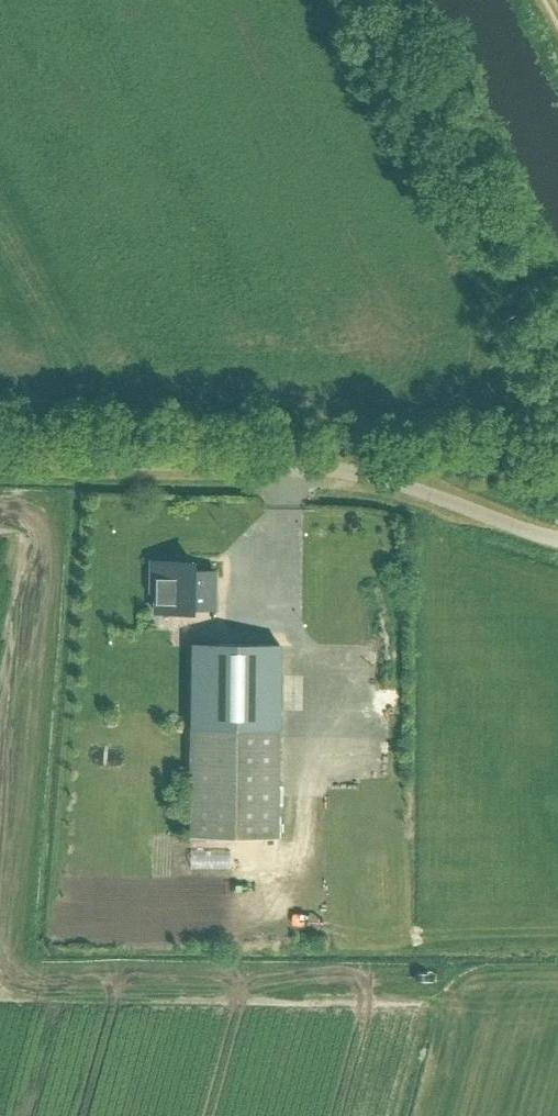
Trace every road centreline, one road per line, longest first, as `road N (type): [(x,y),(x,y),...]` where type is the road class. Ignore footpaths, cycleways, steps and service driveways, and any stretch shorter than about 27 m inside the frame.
road 1 (unclassified): [(0,461),(357,473),(557,539)]

